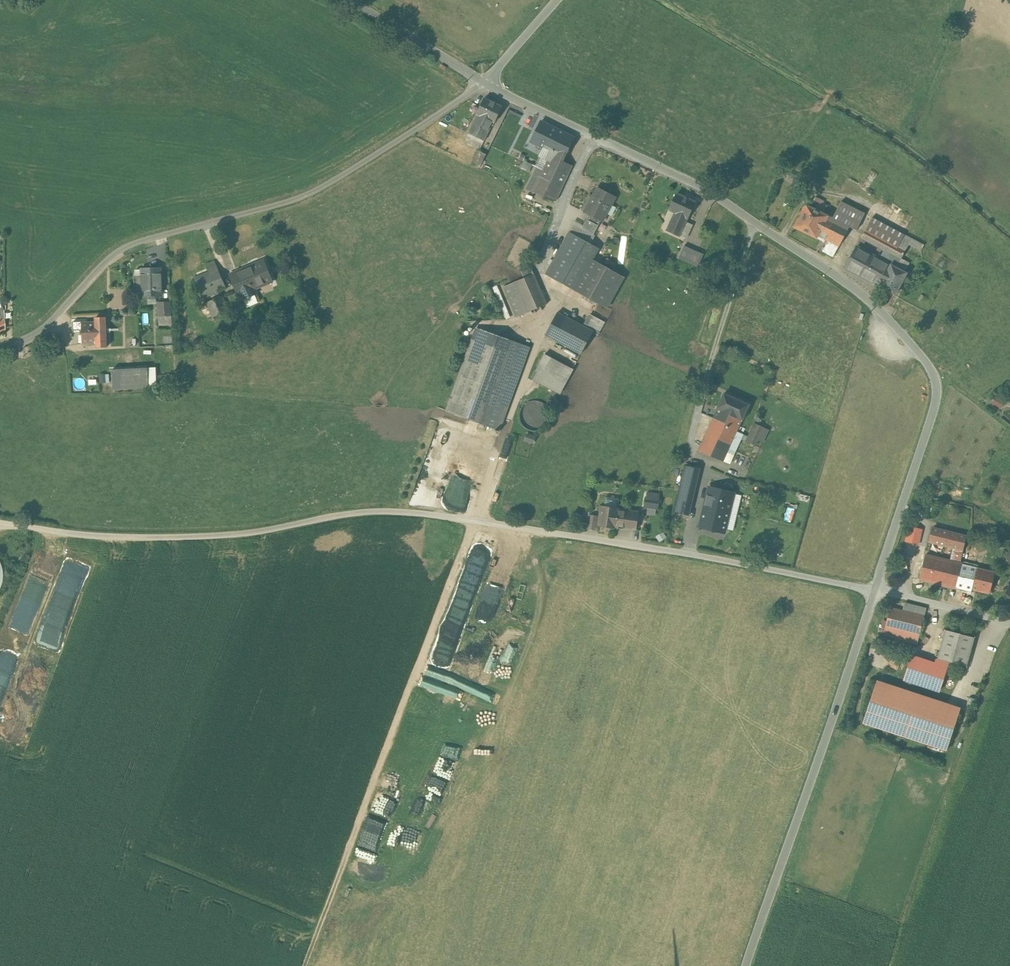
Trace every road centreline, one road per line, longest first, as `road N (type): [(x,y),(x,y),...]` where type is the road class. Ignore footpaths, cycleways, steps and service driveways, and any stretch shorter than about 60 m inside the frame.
road 1 (tertiary): [(876,589),(934,415),(936,384),(921,353),(835,274),(701,187),(482,83)]
road 2 (track): [(475,521),(303,965)]
road 3 (tertiary): [(746,965),(876,589)]
road 4 (unclassified): [(344,0),(482,83)]
road 5 (unclassified): [(876,589),(1009,624)]

